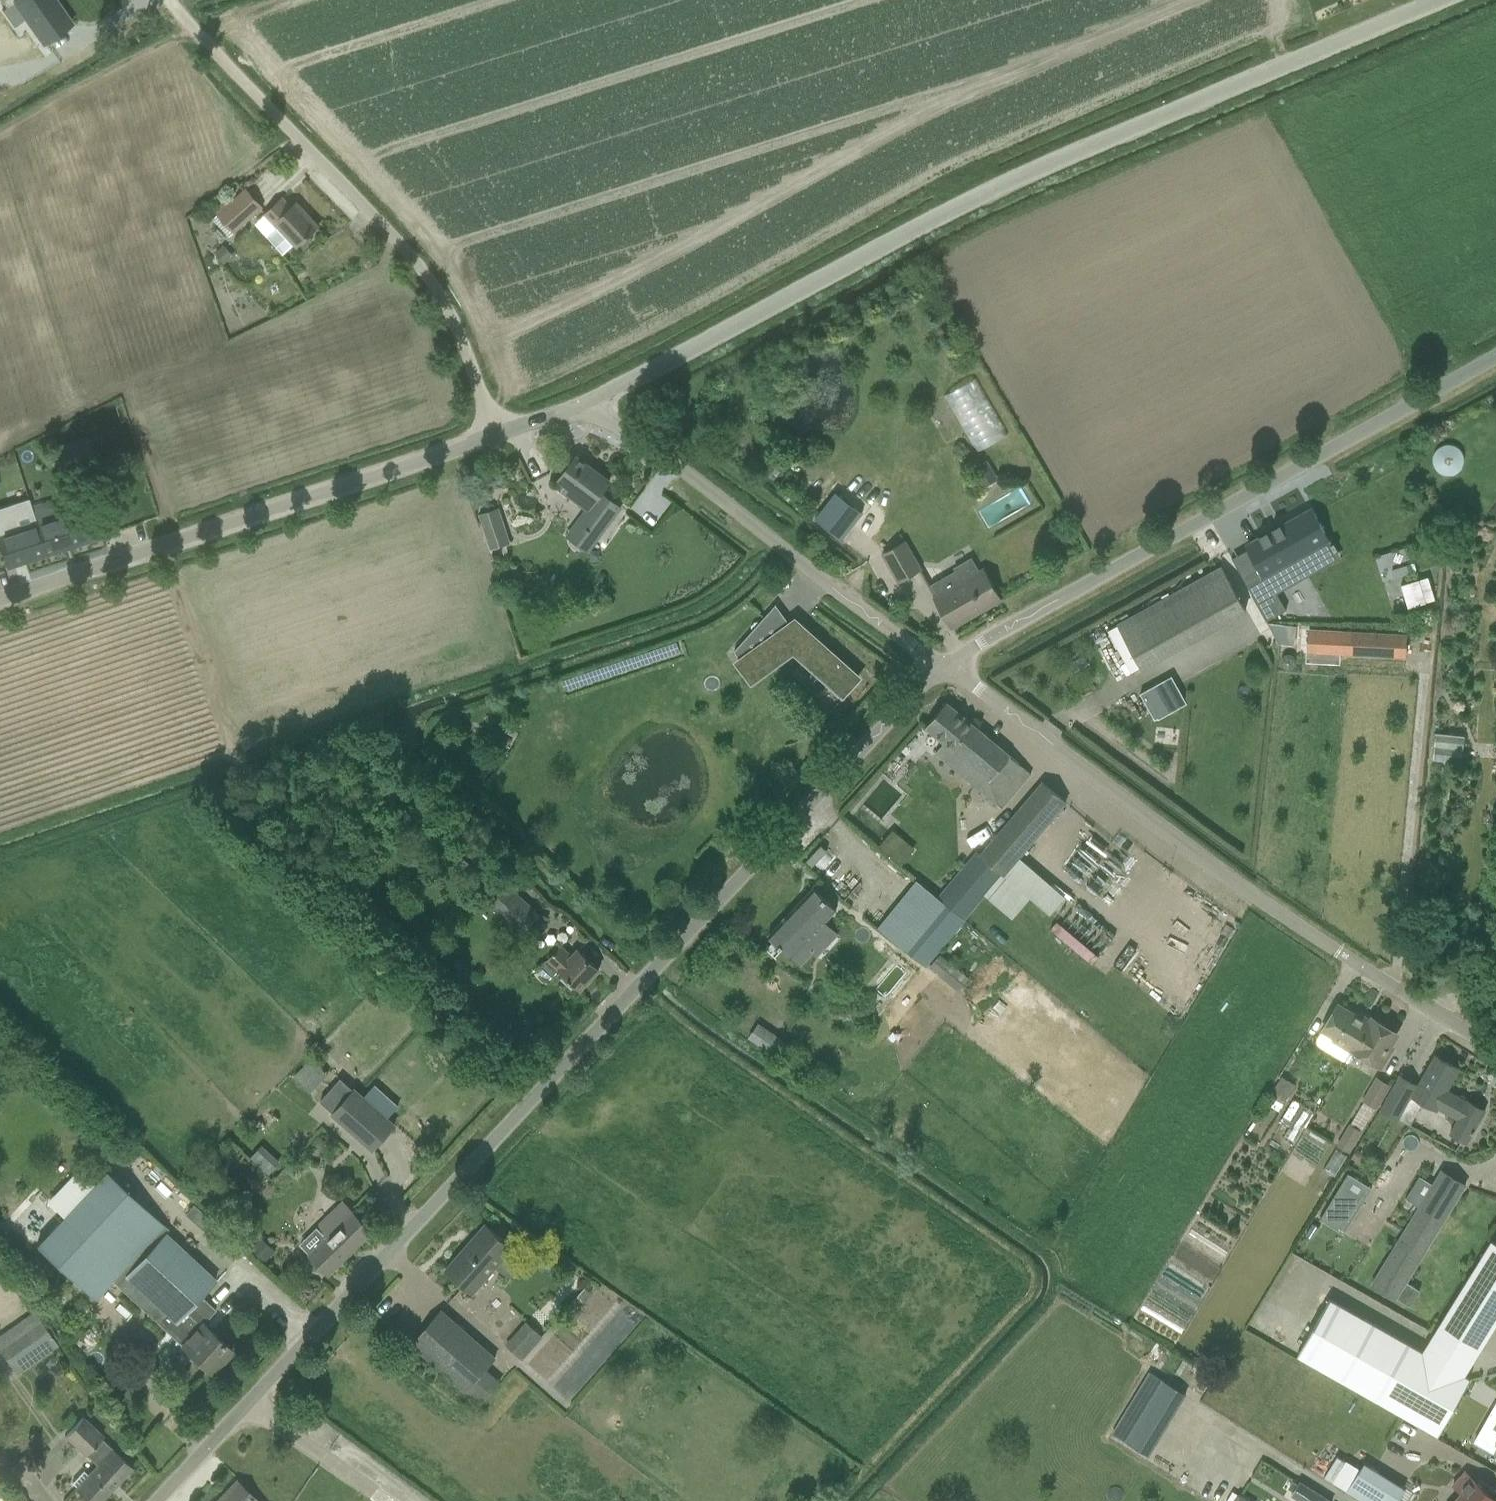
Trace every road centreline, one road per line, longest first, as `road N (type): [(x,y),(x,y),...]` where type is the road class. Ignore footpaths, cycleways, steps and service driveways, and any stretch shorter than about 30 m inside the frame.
road 1 (unclassified): [(157,1500),(945,668)]
road 2 (unclassified): [(589,401),(1027,173),(1441,0)]
road 3 (unclassified): [(945,668),(1495,356)]
road 4 (unclassified): [(496,436),(456,323),(422,268),(168,0)]
road 5 (unclassified): [(0,598),(496,436)]
road 6 (unclassified): [(1338,952),(945,668)]
road 7 (unclassified): [(945,668),(589,401)]
road 8 (residential): [(1495,1049),(1338,952)]

